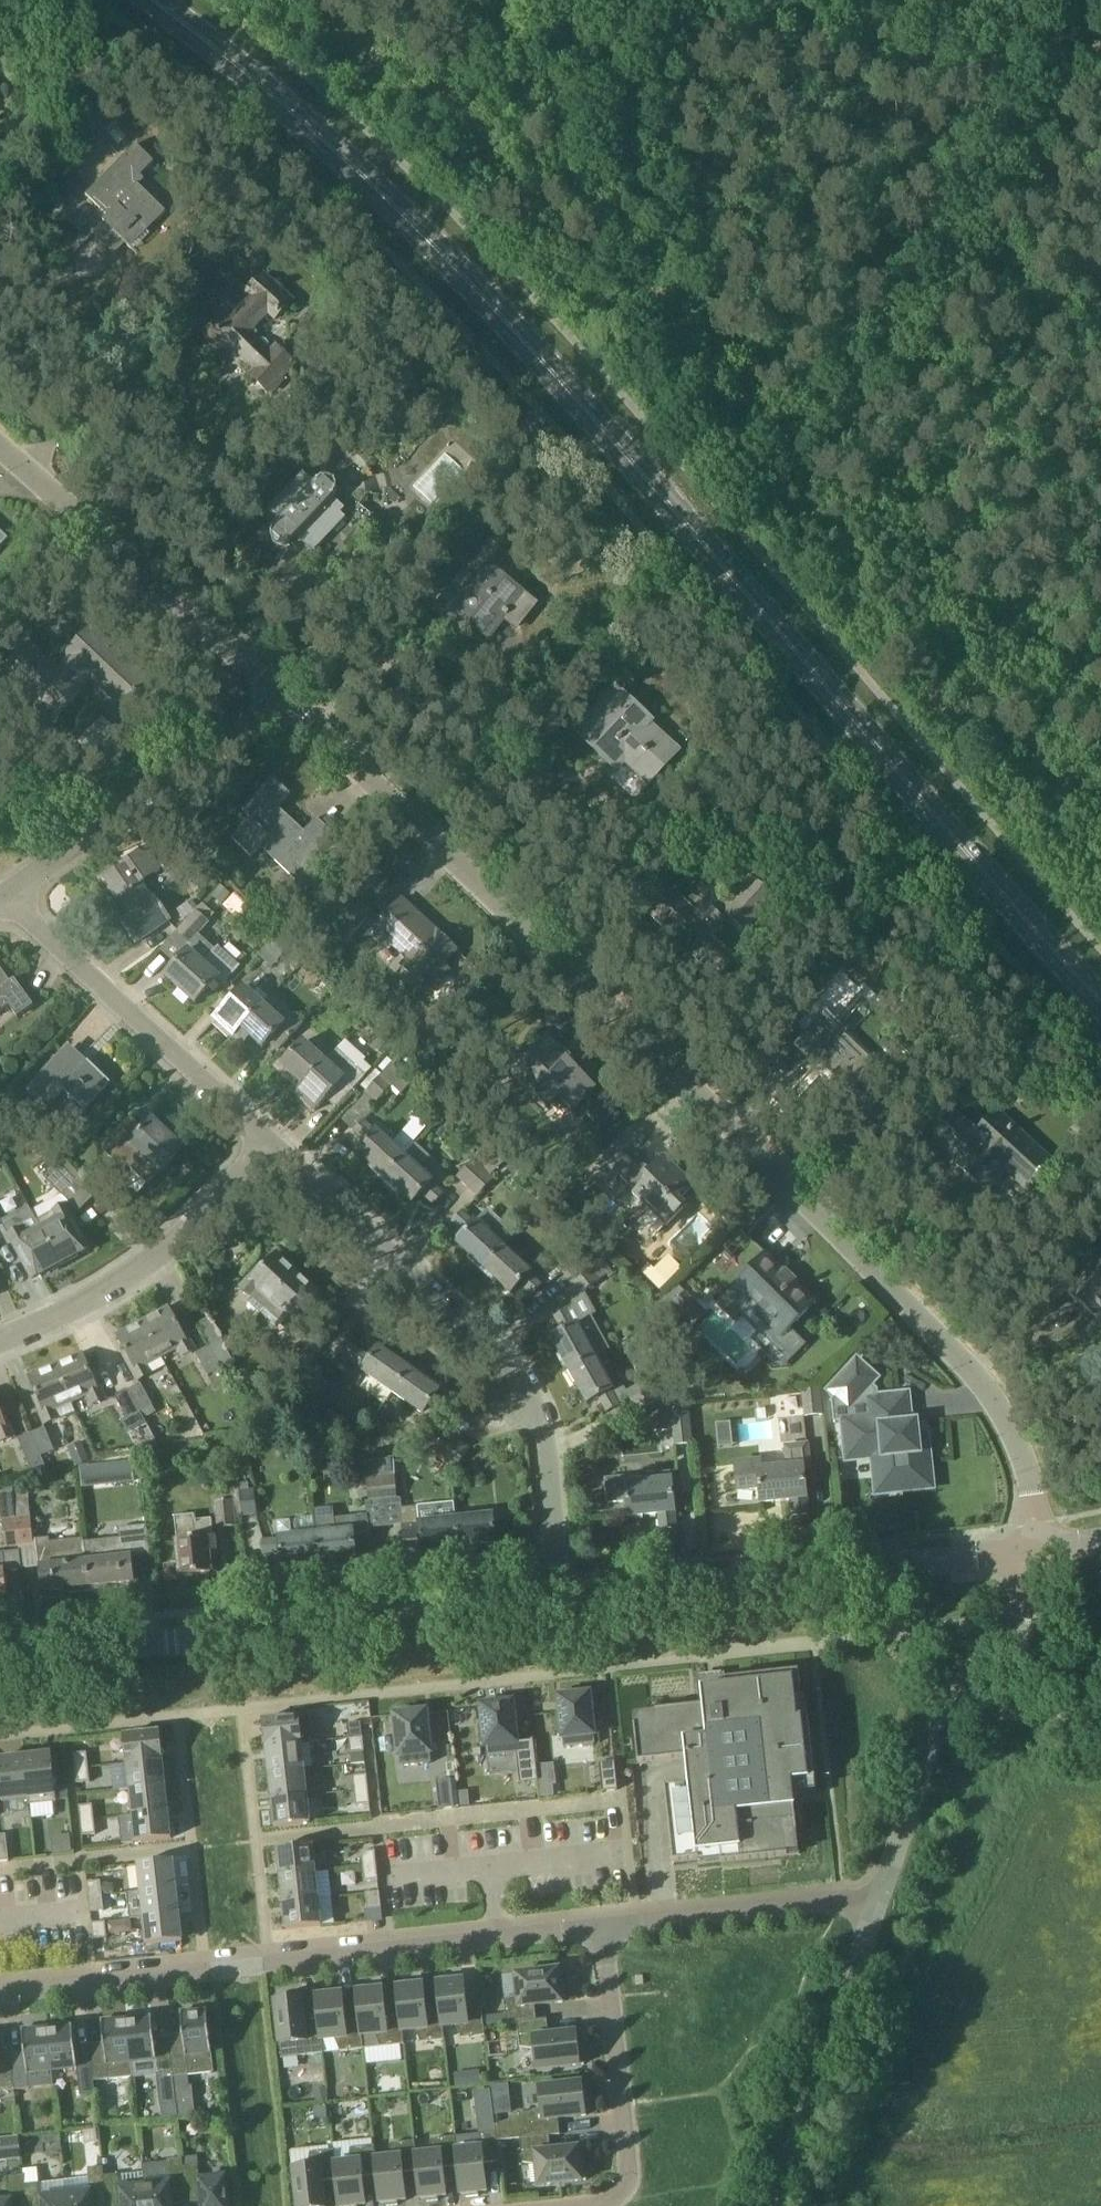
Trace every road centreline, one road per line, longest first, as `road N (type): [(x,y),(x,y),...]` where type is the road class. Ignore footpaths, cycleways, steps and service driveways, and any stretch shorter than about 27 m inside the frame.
road 1 (secondary): [(1100,1002),(524,340),(289,109),(151,0)]
road 2 (unclassified): [(1038,1549),(1018,1445),(961,1360),(703,1099),(284,698)]
road 3 (residential): [(0,1992),(602,1928)]
road 4 (residential): [(564,1601),(548,1441),(528,1391),(512,1367),(270,1142)]
road 5 (unclassified): [(0,1660),(564,1601)]
road 6 (unclassified): [(564,1601),(1038,1549)]
road 7 (unclassified): [(881,1902),(942,1712),(1025,1620),(1038,1549)]
road 8 (unclassified): [(284,698),(0,448)]
road 9 (residential): [(270,1142),(7,895)]
road 10 (residential): [(0,1342),(95,1301),(189,1233),(270,1142)]
road 11 (residential): [(7,895),(284,698)]
road 12 (unclassified): [(780,2205),(881,1902)]
road 13 (residential): [(589,2205),(614,2198),(628,2177),(602,1928)]
road 14 (residential): [(602,1928),(881,1902)]
road 15 (track): [(1060,46),(846,0)]
road 16 (track): [(1100,1710),(942,1712)]

